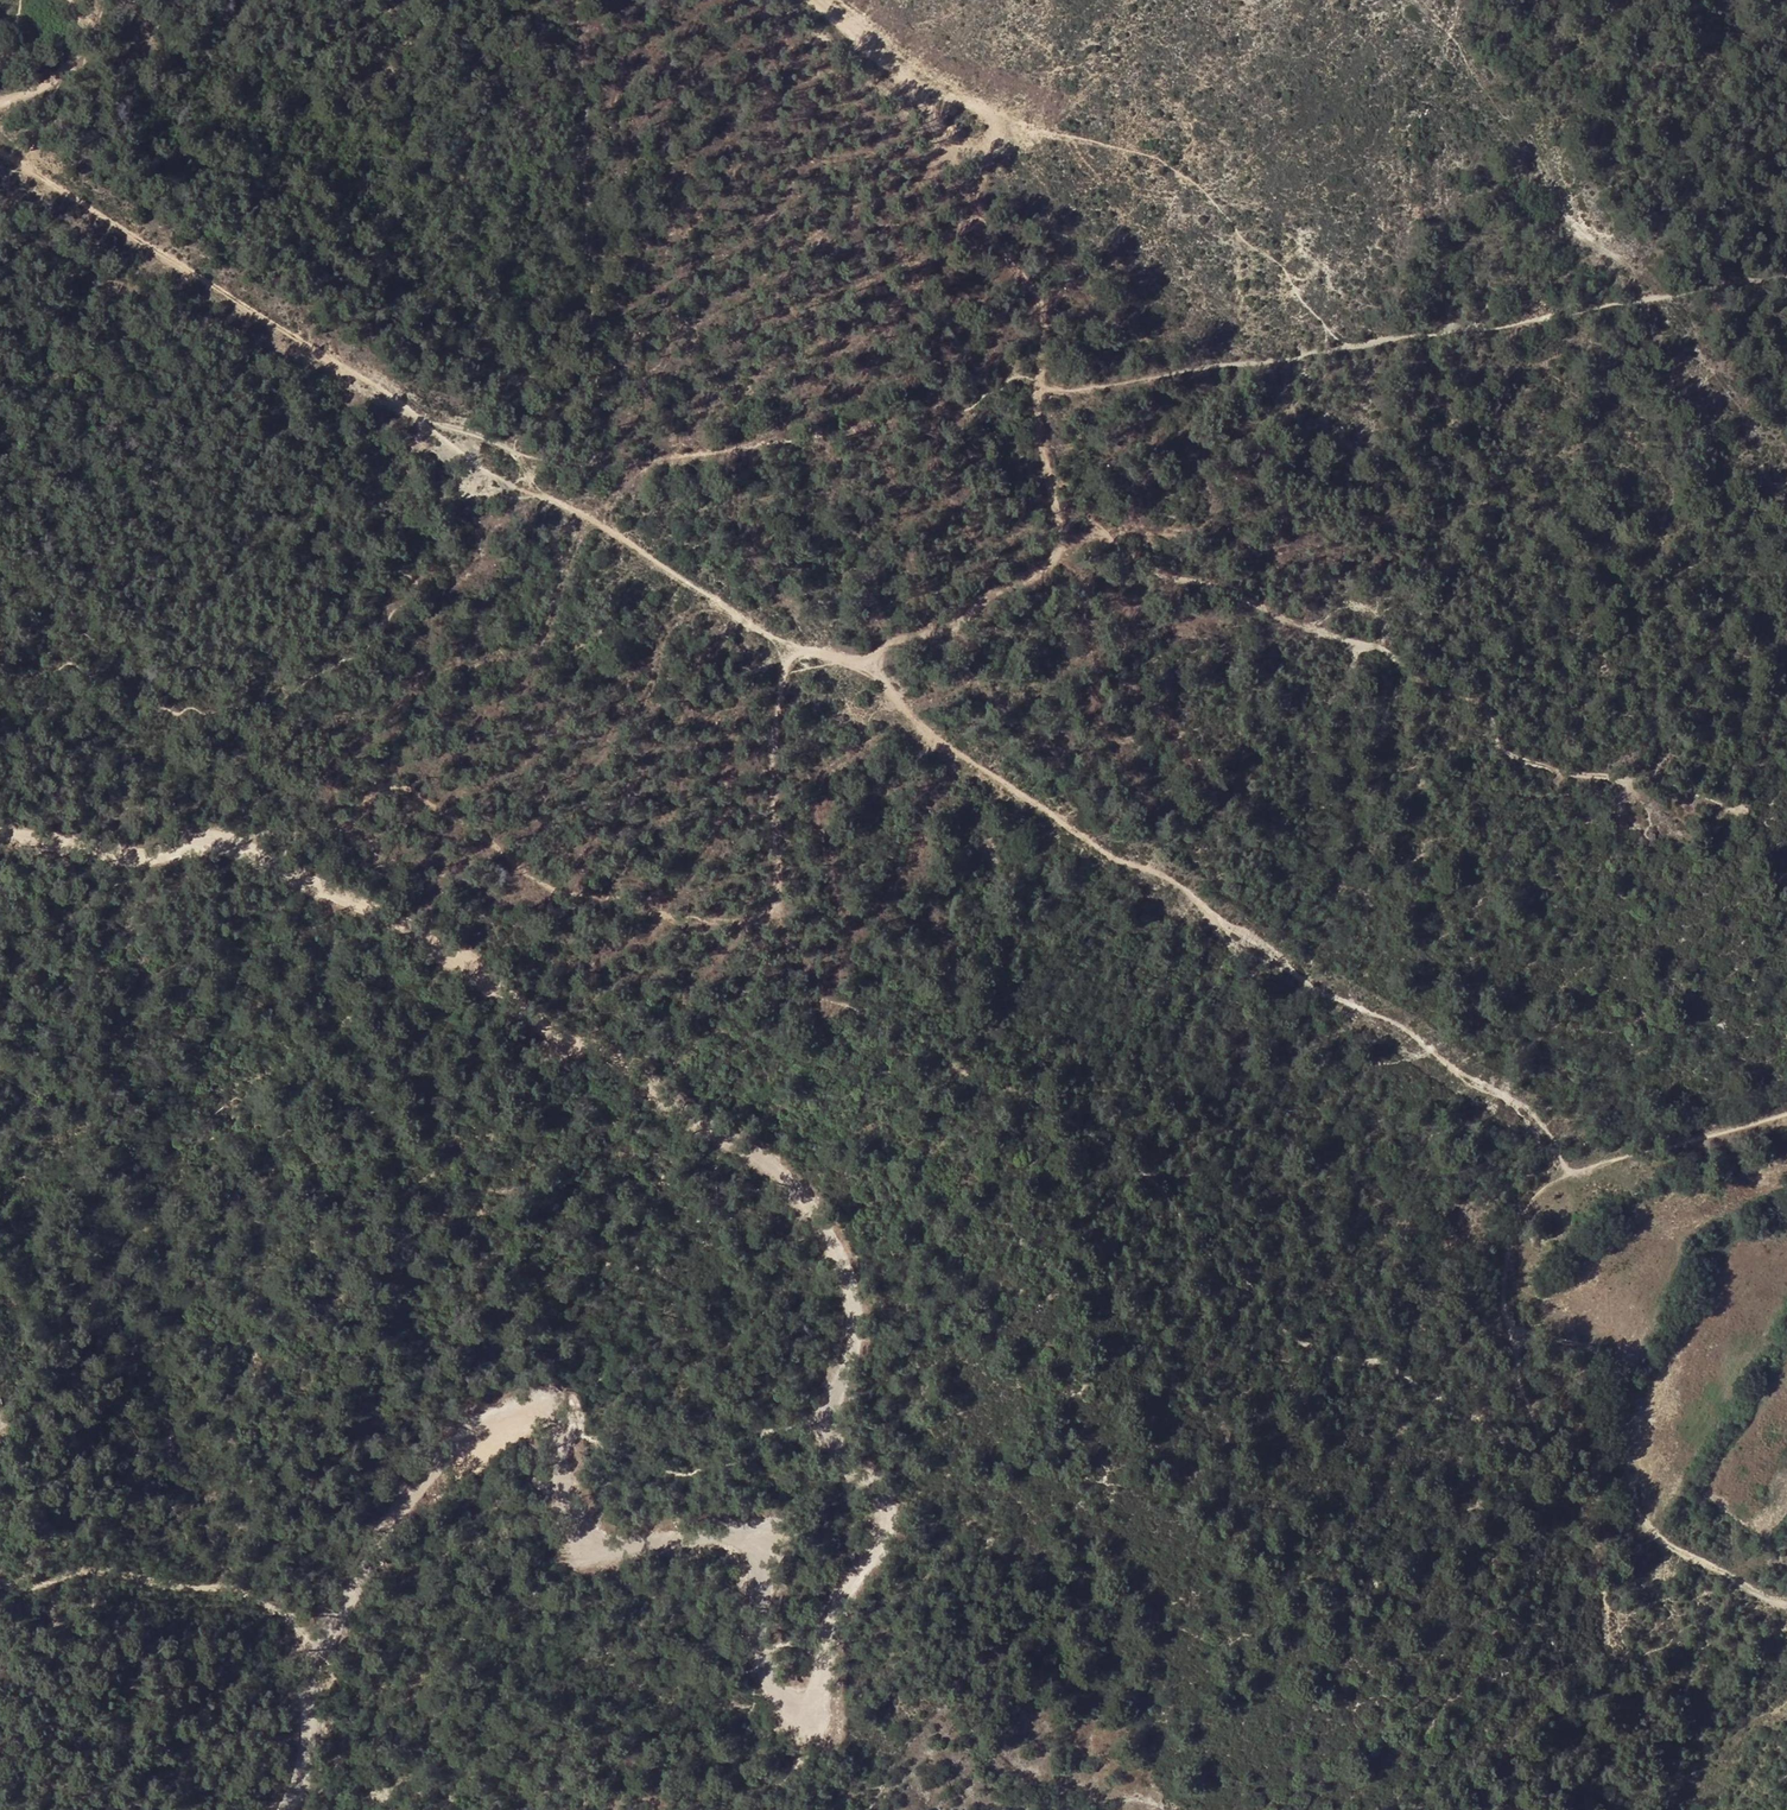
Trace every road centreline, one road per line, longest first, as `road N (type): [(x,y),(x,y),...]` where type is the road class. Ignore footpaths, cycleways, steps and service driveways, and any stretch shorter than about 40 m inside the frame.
road 1 (track): [(1786,1105),(1554,1170),(1527,1185),(1511,1206),(1502,1345),(1514,1394),(1615,1464),(1664,1545),(1748,1589),(1786,1592)]
road 2 (track): [(81,0),(59,90),(0,111)]
road 3 (track): [(822,0),(920,102)]

